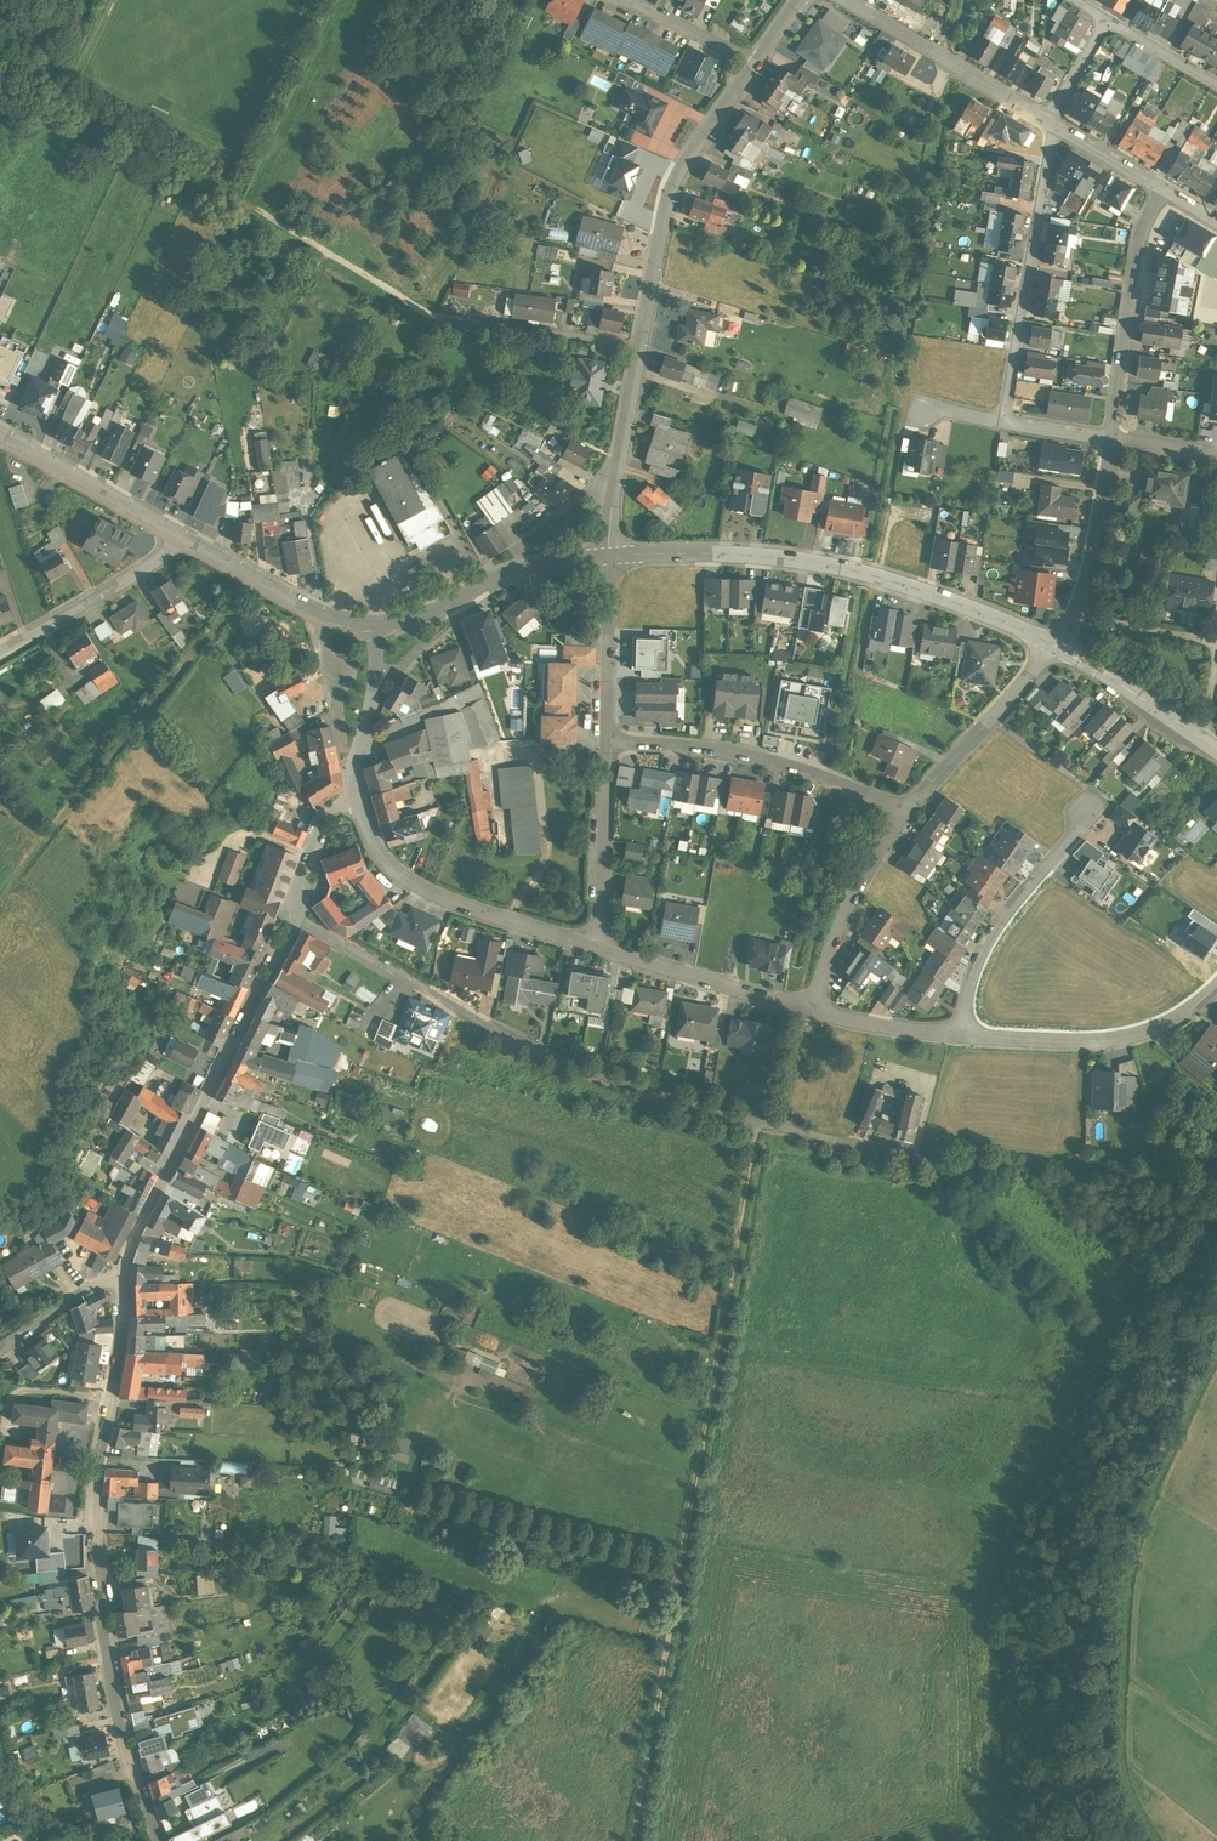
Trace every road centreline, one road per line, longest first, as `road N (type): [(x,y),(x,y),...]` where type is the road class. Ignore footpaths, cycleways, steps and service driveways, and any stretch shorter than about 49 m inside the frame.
road 1 (track): [(764,1129),(639,1840)]
road 2 (residential): [(124,1261),(122,1337),(96,1475),(104,1631),(121,1744),(162,1840)]
road 3 (track): [(1162,1840),(1124,1790),(1125,1613),(1139,1527),(1216,1345)]
road 4 (track): [(0,62),(455,323)]
road 5 (residential): [(350,802),(319,825),(295,919),(124,1261)]
road 6 (unclassified): [(612,556),(714,552),(826,563),(920,589),(1057,646)]
road 7 (track): [(260,581),(0,921)]
road 8 (unclassified): [(639,350),(674,186),(759,60)]
road 9 (residential): [(1005,424),(1055,118)]
road 10 (residential): [(602,954),(455,908),(408,884),(376,850),(350,802)]
road 11 (residential): [(905,812),(772,765),(607,740)]
road 12 (residential): [(1216,989),(1147,1033),(1096,1042),(964,1036)]
road 13 (track): [(1216,1189),(973,1166),(955,1176)]
road 14 (residential): [(1169,187),(1142,233),(1110,439)]
road 15 (residential): [(964,1036),(968,993),(998,927),(1094,819)]
road 16 (unclassified): [(377,623),(414,619),(512,572),(612,556)]
road 17 (residential): [(1055,118),(848,0)]
road 18 (residential): [(1055,118),(1110,19),(1216,79)]
road 19 (residential): [(1057,646),(905,812)]
road 20 (residential): [(0,662),(188,540)]
road 21 (residential): [(815,1010),(602,954)]
road 22 (residential): [(905,812),(847,905),(815,1010)]
road 23 (unclassified): [(0,434),(188,540)]
road 24 (residential): [(602,954),(607,740)]
road 25 (unclassified): [(188,540),(328,615),(377,623)]
road 26 (unclassified): [(612,556),(639,350)]
road 27 (residential): [(639,350),(455,323)]
road 28 (residential): [(607,740),(612,556)]
road 29 (residential): [(377,623),(350,802)]
road 30 (residential): [(1110,439),(1077,616)]
road 31 (unclassified): [(1057,646),(1200,736)]
road 32 (residential): [(0,1347),(93,1292),(124,1261)]
road 33 (residential): [(964,1036),(815,1010)]
road 34 (residential): [(1077,616),(1216,642)]
road 35 (residential): [(759,60),(630,6)]
road 36 (residential): [(1169,187),(1055,118)]

